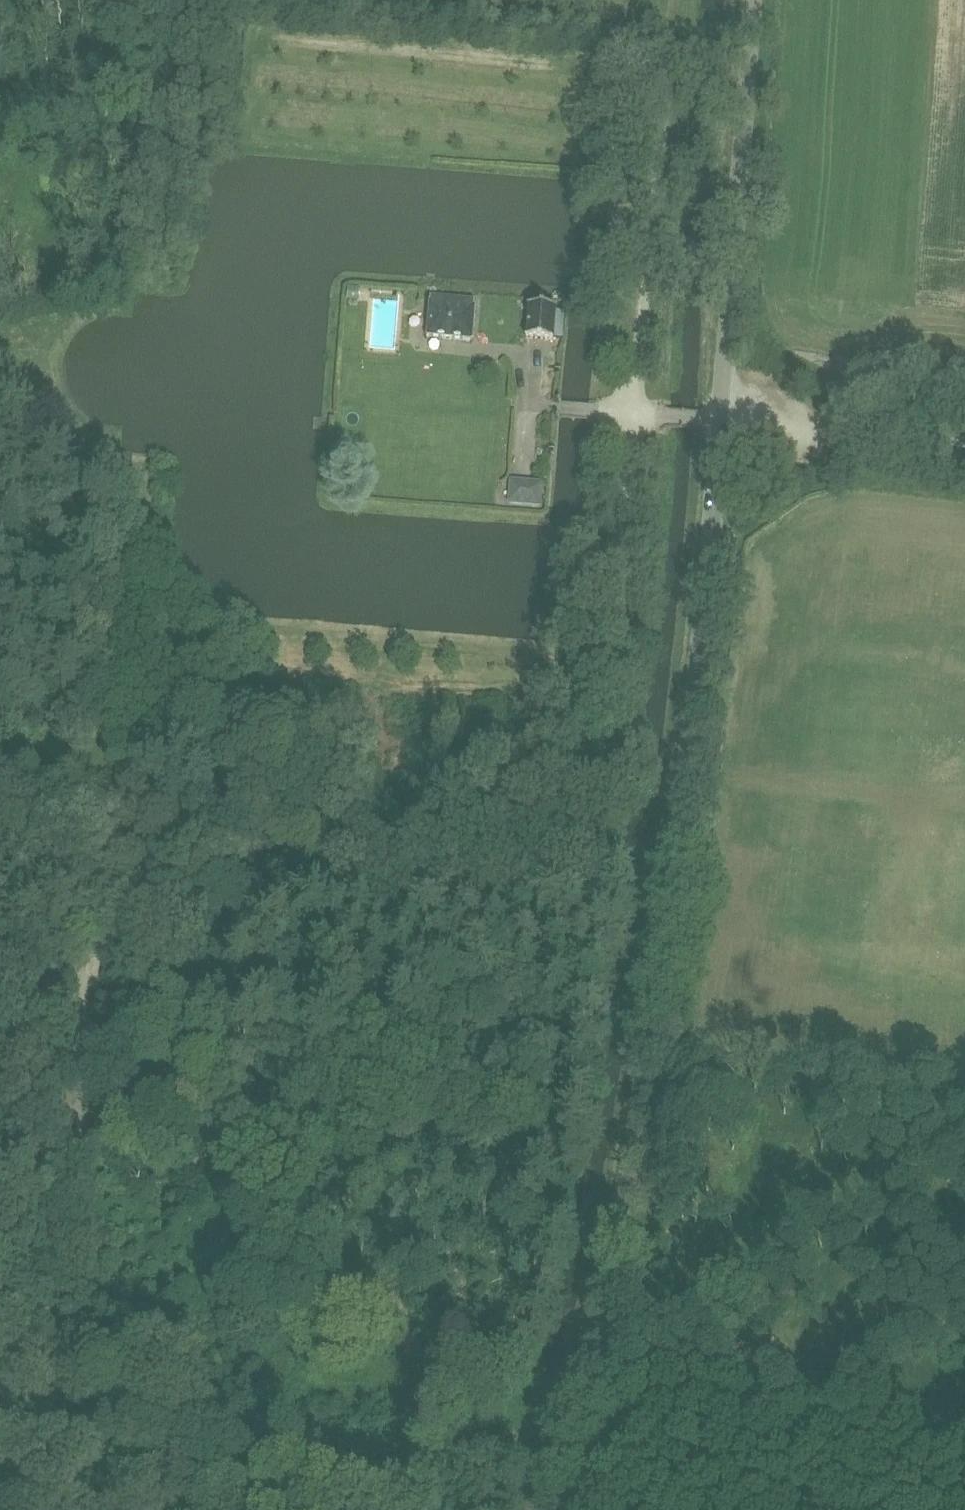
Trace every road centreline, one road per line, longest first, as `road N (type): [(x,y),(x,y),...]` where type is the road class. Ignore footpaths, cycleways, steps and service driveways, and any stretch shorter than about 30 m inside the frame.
road 1 (unclassified): [(555,1509),(592,1369),(651,1061),(731,348),(756,0)]
road 2 (track): [(663,112),(631,413)]
road 3 (track): [(964,441),(721,420)]

